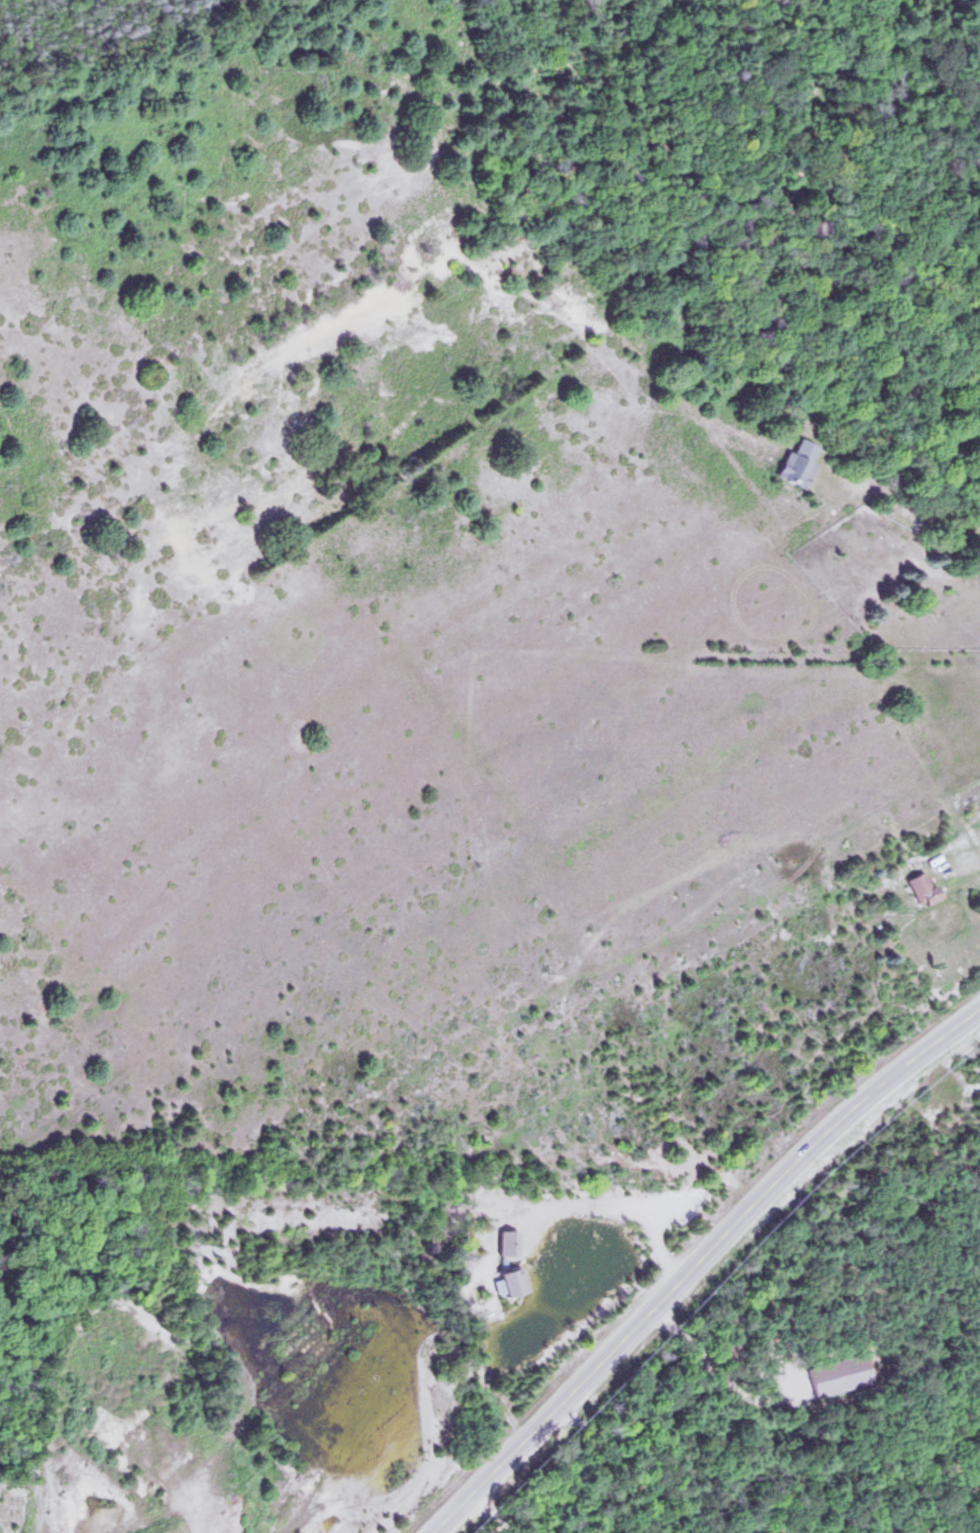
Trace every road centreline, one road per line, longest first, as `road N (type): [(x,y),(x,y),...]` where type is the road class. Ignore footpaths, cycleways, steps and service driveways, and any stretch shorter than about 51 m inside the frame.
road 1 (secondary): [(431,1532),(698,1256),(861,1101),(979,1010)]

